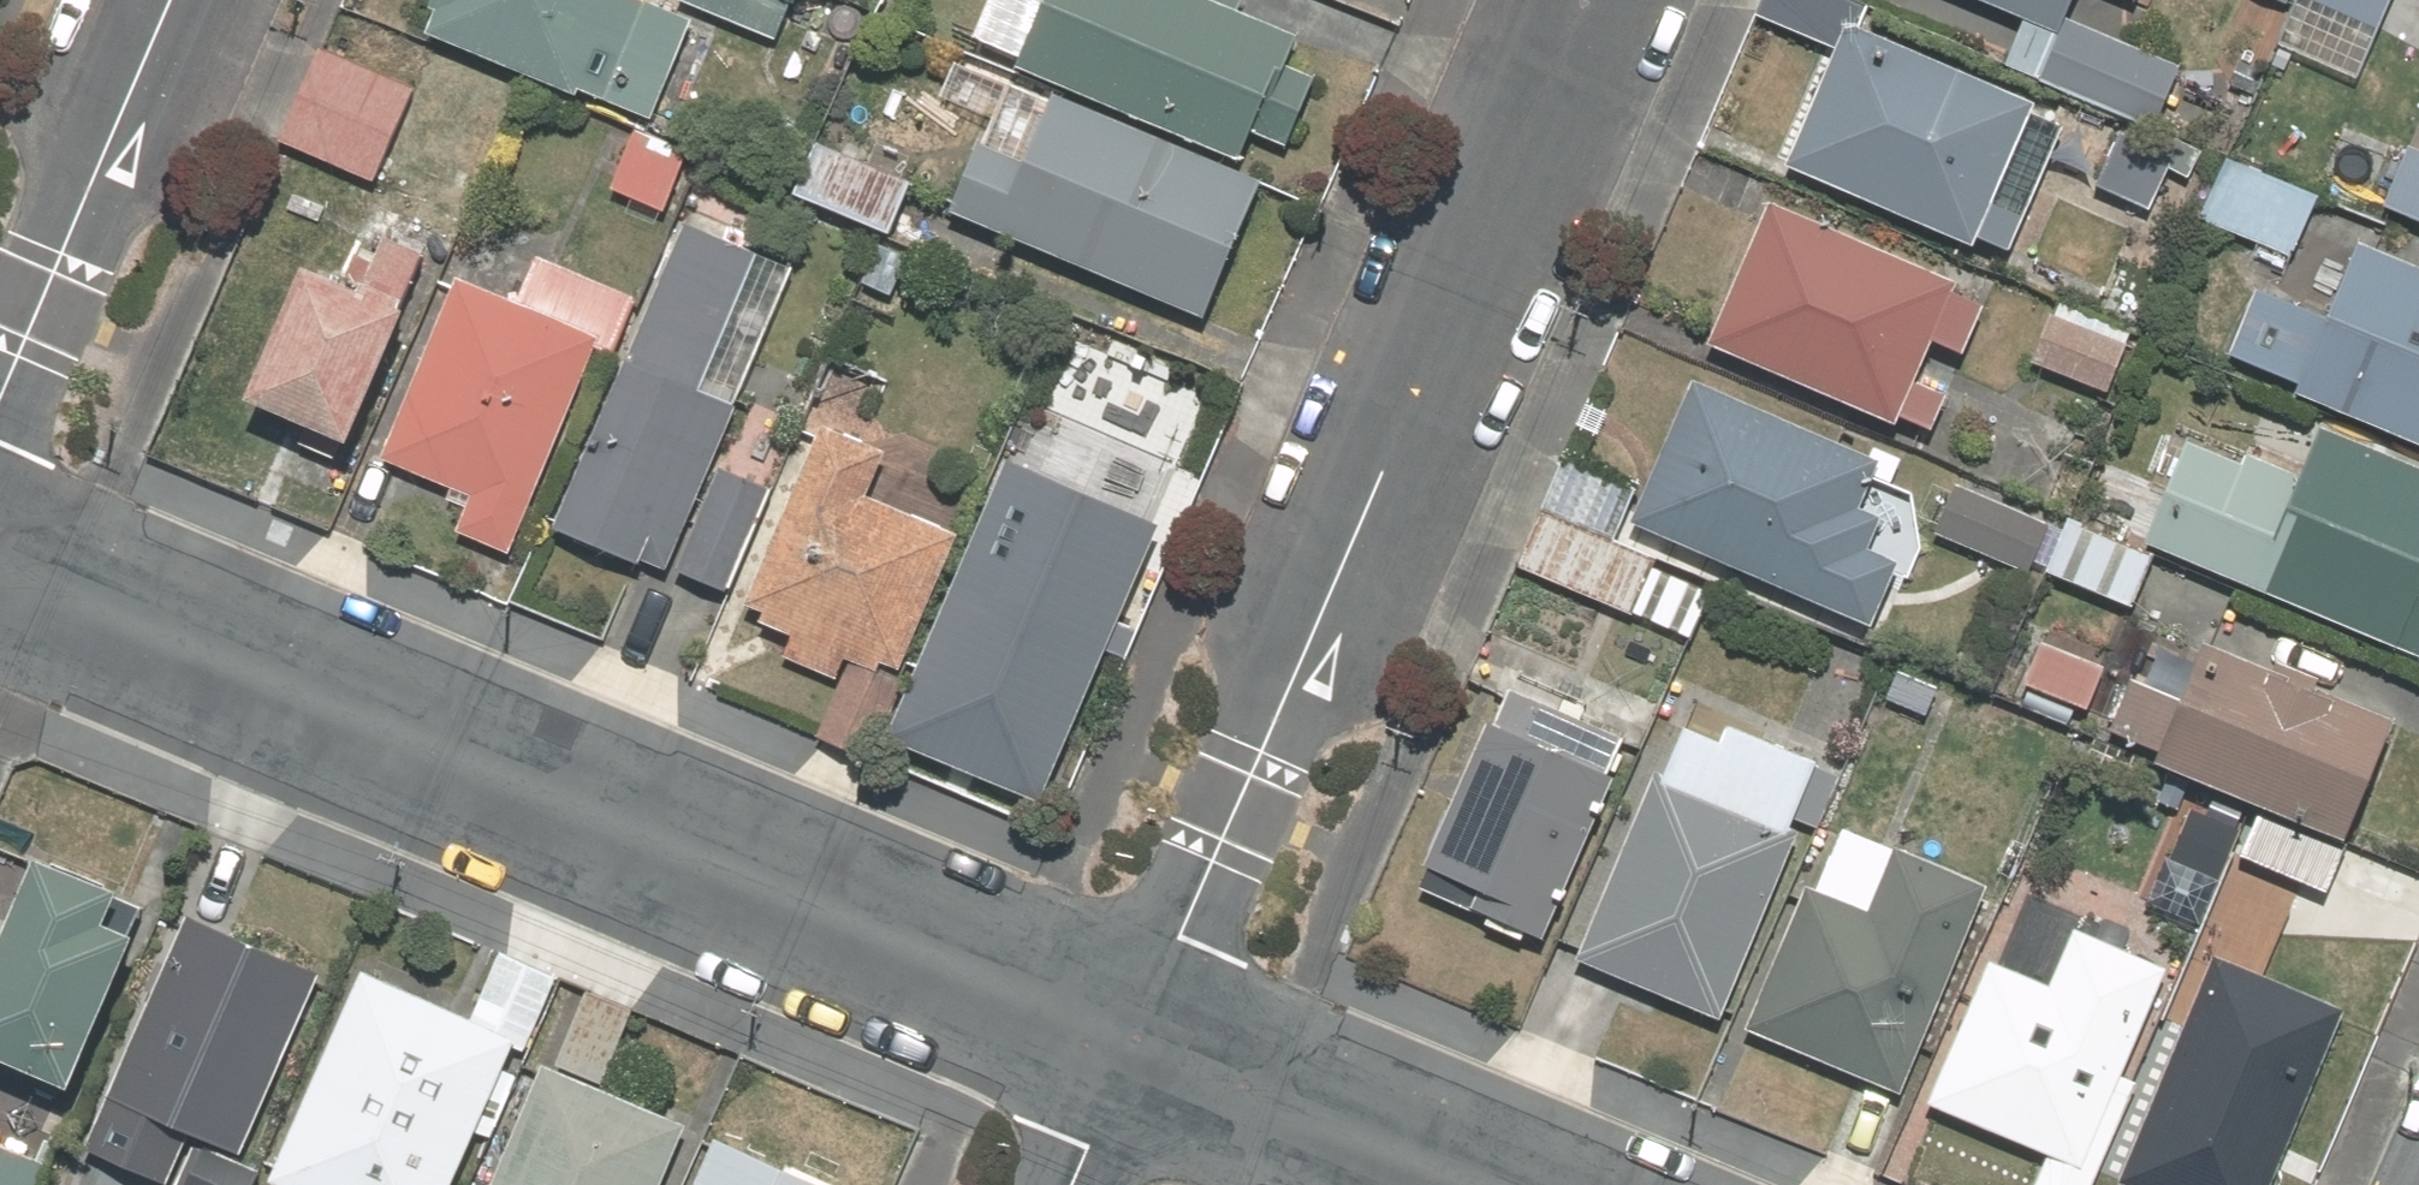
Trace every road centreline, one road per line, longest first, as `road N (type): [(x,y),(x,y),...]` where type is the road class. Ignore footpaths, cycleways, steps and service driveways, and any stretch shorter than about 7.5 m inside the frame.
road 1 (residential): [(0,565),(1136,1039)]
road 2 (residential): [(1588,0),(1136,1039)]
road 3 (residential): [(0,373),(161,0)]
road 4 (residential): [(1136,1039),(1486,1184)]
road 5 (residential): [(1136,1039),(1072,1184)]

